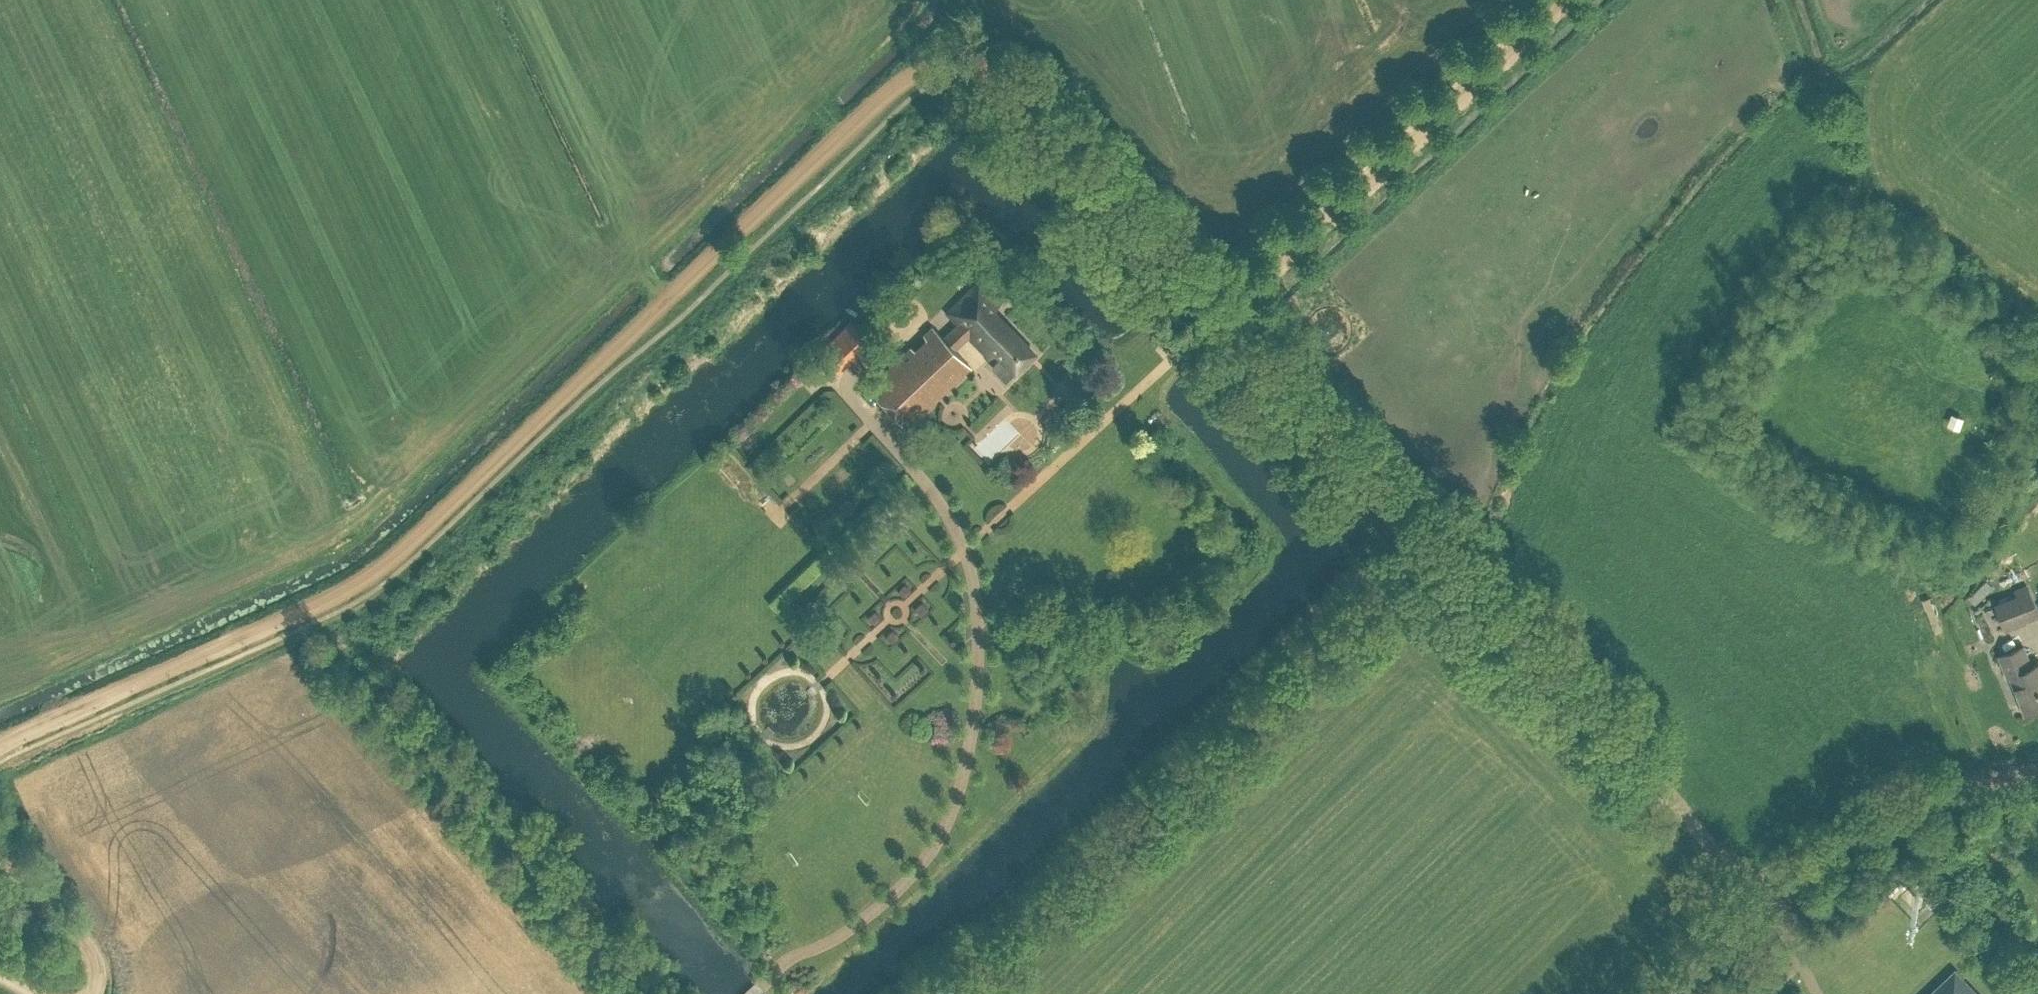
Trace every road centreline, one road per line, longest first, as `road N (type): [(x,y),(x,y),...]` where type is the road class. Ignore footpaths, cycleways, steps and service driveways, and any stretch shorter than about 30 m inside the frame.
road 1 (track): [(1216,312),(1002,84),(967,67),(932,68),(874,106),(359,582),(0,746)]
road 2 (track): [(1674,800),(1216,312)]
road 3 (track): [(1556,0),(1216,312)]
road 4 (unclassified): [(1766,904),(1889,812),(2037,768)]
road 5 (track): [(0,851),(88,952),(91,993)]
road 6 (unclassified): [(1766,904),(1674,800)]
road 7 (unclassified): [(1665,993),(1766,904)]

